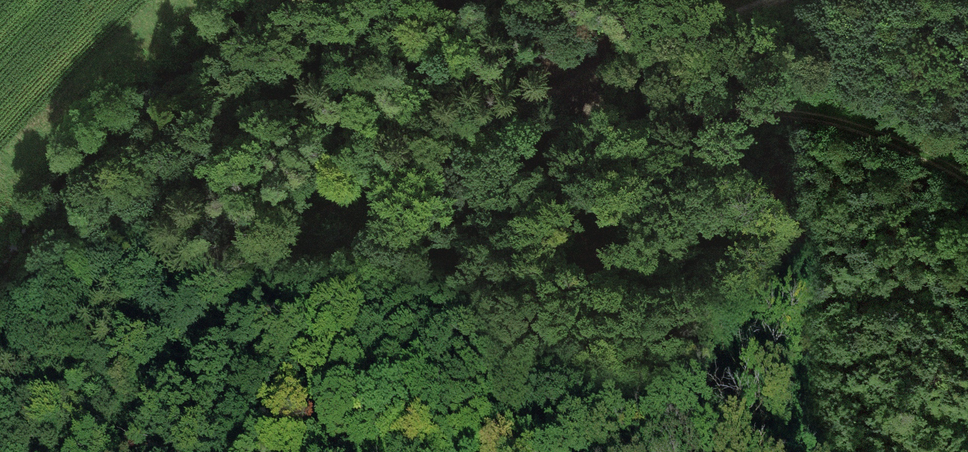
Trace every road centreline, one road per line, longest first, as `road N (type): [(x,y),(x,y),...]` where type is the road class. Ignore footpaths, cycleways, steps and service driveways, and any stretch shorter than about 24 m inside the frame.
road 1 (track): [(771,0),(573,81),(406,166),(194,304),(33,451)]
road 2 (track): [(332,451),(390,308),(439,233),(551,137),(608,111)]
road 3 (track): [(967,173),(894,135),(823,114),(608,111),(573,81)]

